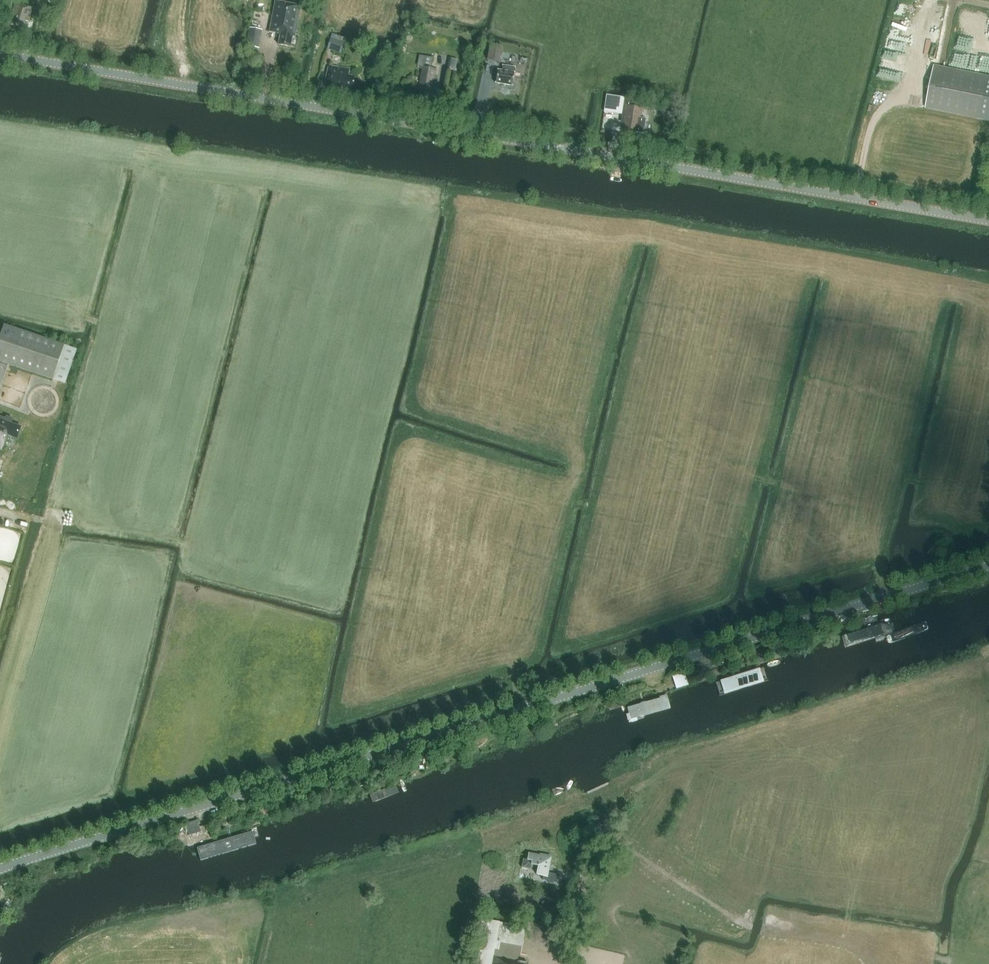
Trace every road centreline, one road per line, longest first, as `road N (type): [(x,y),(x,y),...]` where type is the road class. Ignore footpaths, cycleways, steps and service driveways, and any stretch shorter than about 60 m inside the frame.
road 1 (tertiary): [(0,868),(988,565)]
road 2 (tertiary): [(988,218),(0,51)]

